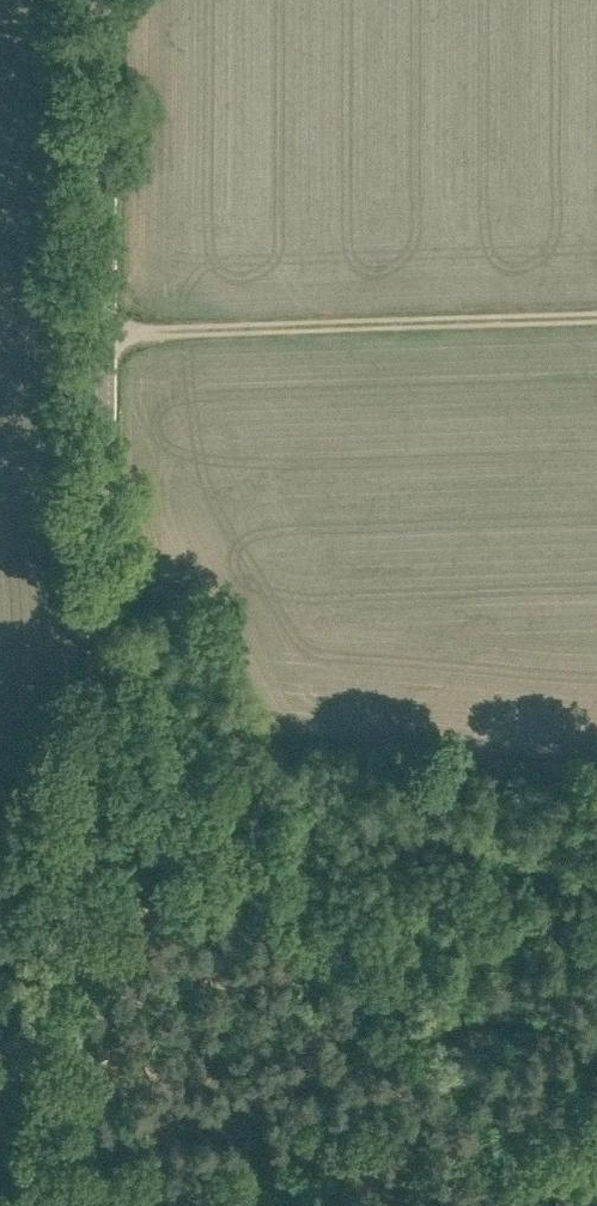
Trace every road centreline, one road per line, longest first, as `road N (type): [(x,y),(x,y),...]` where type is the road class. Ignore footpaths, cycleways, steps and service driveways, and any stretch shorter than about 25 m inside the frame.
road 1 (tertiary): [(0,1143),(32,1059),(73,890),(109,590),(109,0)]
road 2 (track): [(596,314),(109,333)]
road 3 (track): [(553,1205),(472,1094),(320,937)]
road 4 (track): [(73,890),(320,937)]

